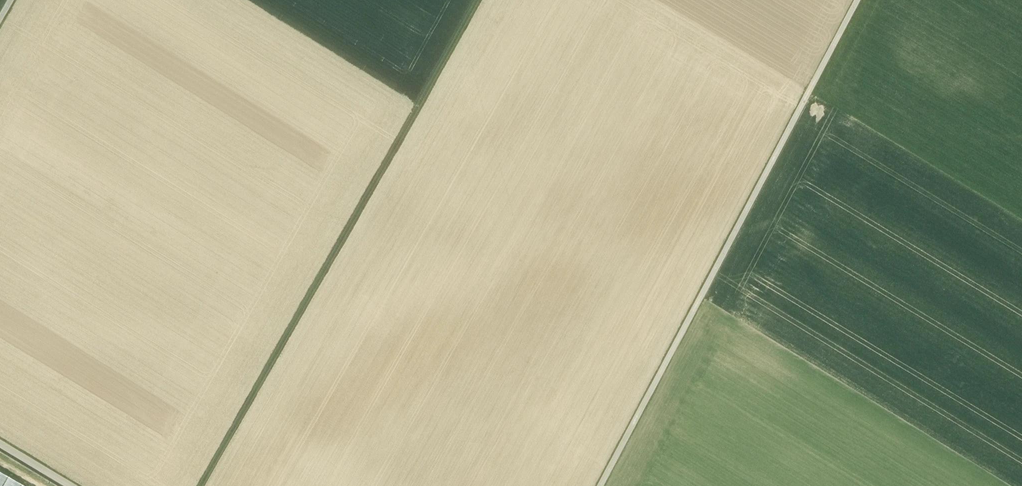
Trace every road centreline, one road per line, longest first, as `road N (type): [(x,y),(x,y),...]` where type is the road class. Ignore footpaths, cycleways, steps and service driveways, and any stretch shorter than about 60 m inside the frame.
road 1 (track): [(485,0),(202,485)]
road 2 (track): [(601,485),(858,0)]

